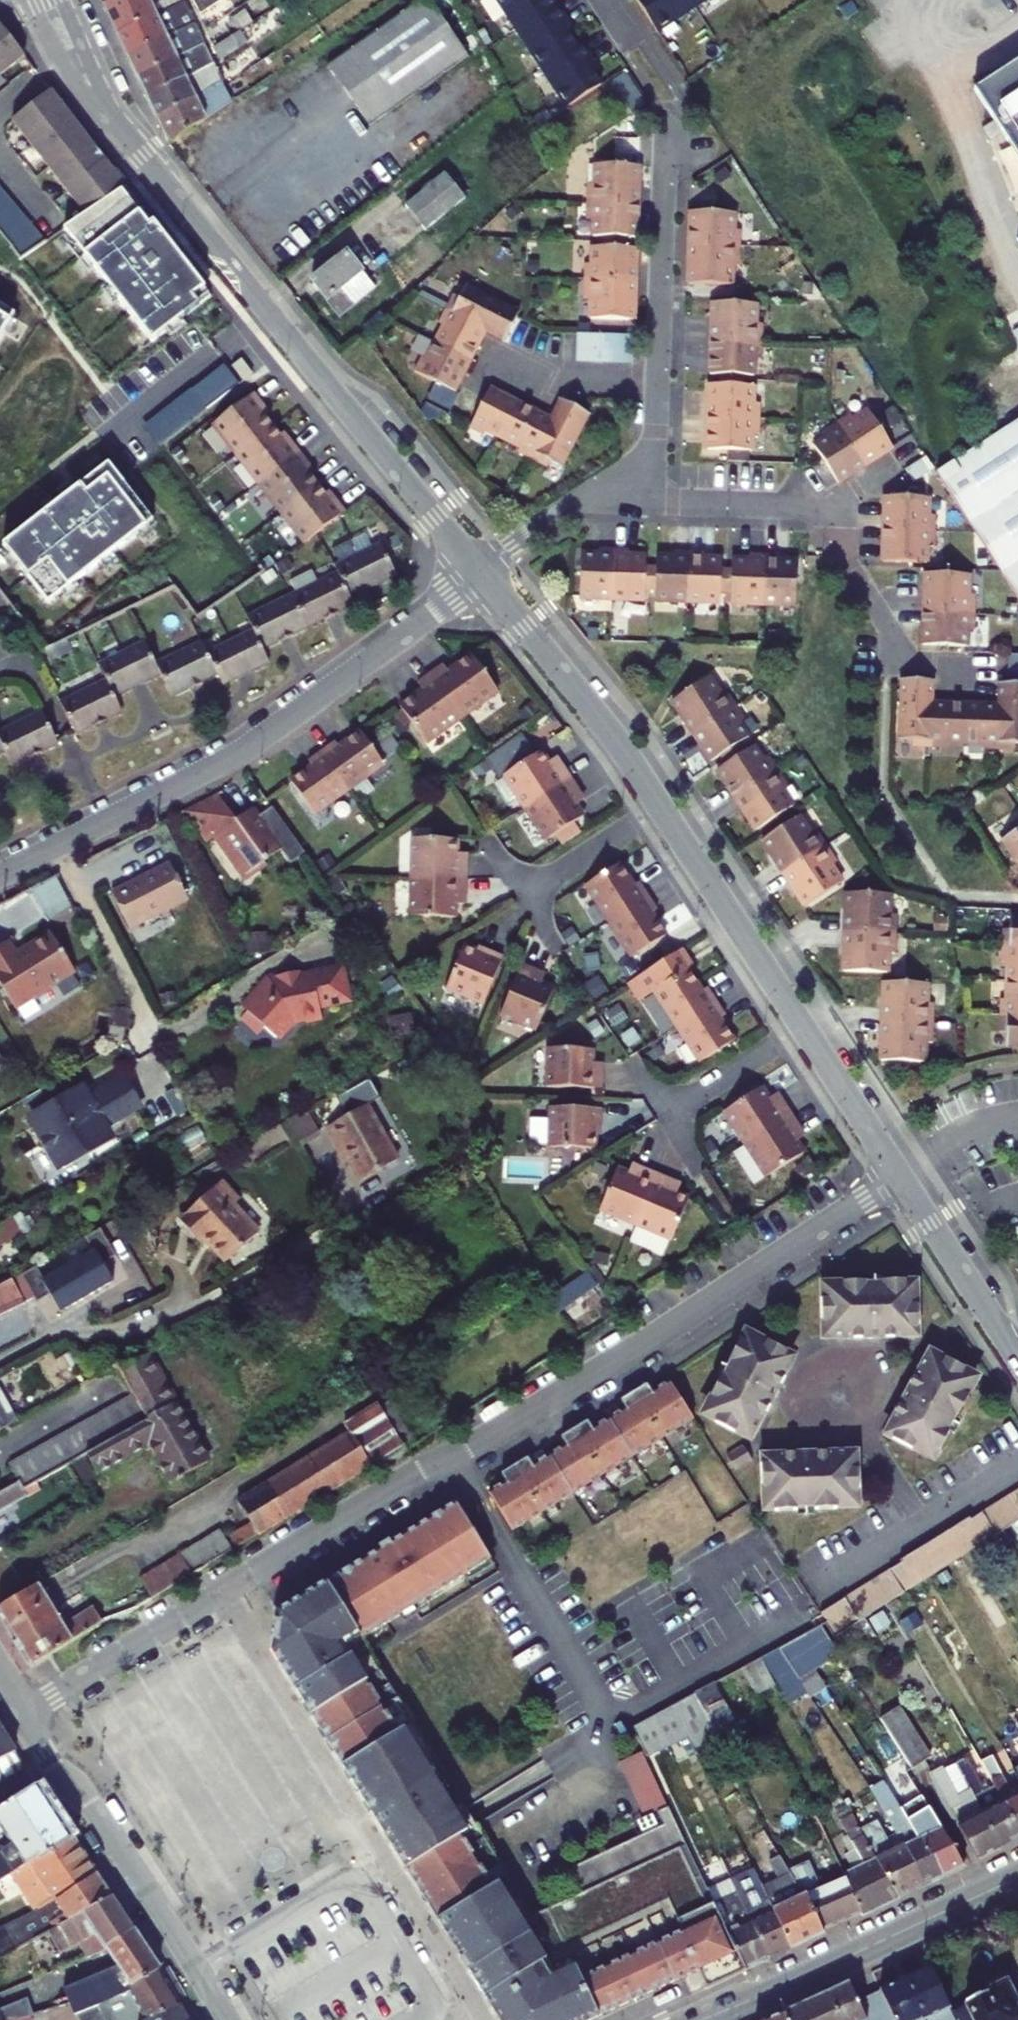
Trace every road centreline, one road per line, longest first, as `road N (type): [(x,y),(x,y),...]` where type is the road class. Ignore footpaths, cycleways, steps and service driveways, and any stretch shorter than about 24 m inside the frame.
road 1 (residential): [(901,1178),(486,1442),(22,1713)]
road 2 (tertiary): [(480,571),(113,124)]
road 3 (residential): [(480,571),(248,749),(0,874)]
road 4 (residential): [(651,501),(831,510),(855,575),(907,664),(986,668)]
road 5 (residential): [(651,501),(668,126)]
road 6 (secondary): [(22,1713),(57,1773),(90,1807),(220,2019)]
road 7 (secondary): [(706,2019),(1017,1878)]
road 8 (tertiary): [(661,807),(480,571)]
road 9 (tertiary): [(804,1027),(661,807)]
road 10 (tertiary): [(1017,1357),(901,1178)]
road 11 (residential): [(480,571),(574,505),(651,501)]
road 12 (tertiary): [(901,1178),(804,1027)]
road 13 (residential): [(661,807),(524,894)]
road 14 (tertiary): [(29,0),(66,68),(113,124)]
road 15 (residential): [(804,1027),(682,1102)]
road 16 (tertiary): [(113,124),(62,0)]

